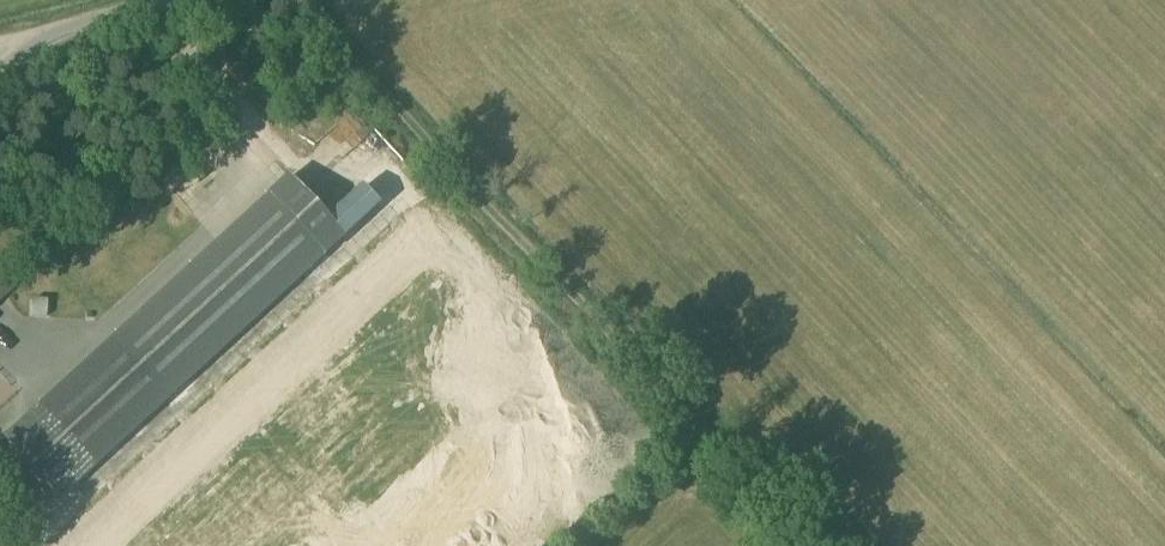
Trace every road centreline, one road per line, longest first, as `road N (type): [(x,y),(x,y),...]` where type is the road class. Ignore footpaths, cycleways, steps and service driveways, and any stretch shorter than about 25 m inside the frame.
road 1 (track): [(812,545),(291,0)]
road 2 (unclassified): [(0,61),(65,25),(199,0)]

